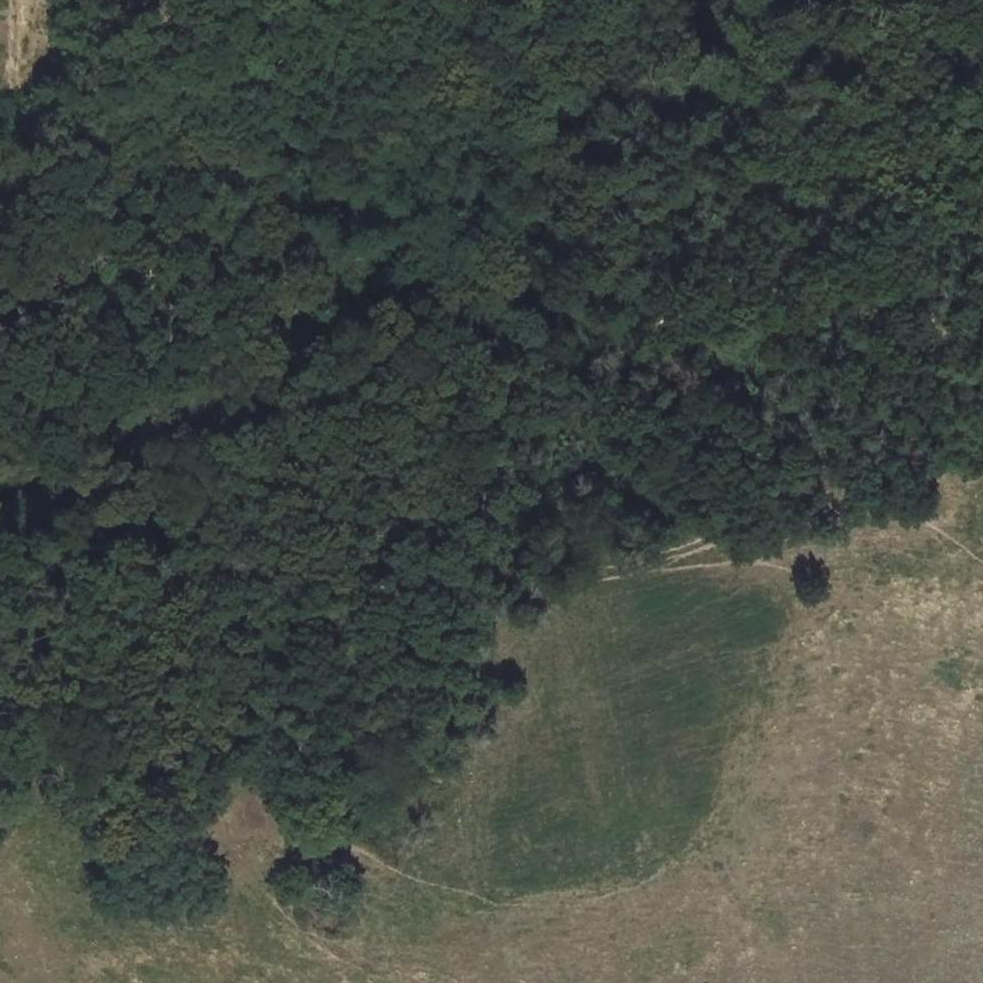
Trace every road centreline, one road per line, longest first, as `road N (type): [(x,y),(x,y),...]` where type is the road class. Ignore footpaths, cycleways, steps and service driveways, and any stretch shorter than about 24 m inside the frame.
road 1 (track): [(982,358),(893,301),(858,294),(729,301),(566,368),(540,367),(459,319),(432,293),(411,226),(458,0)]

